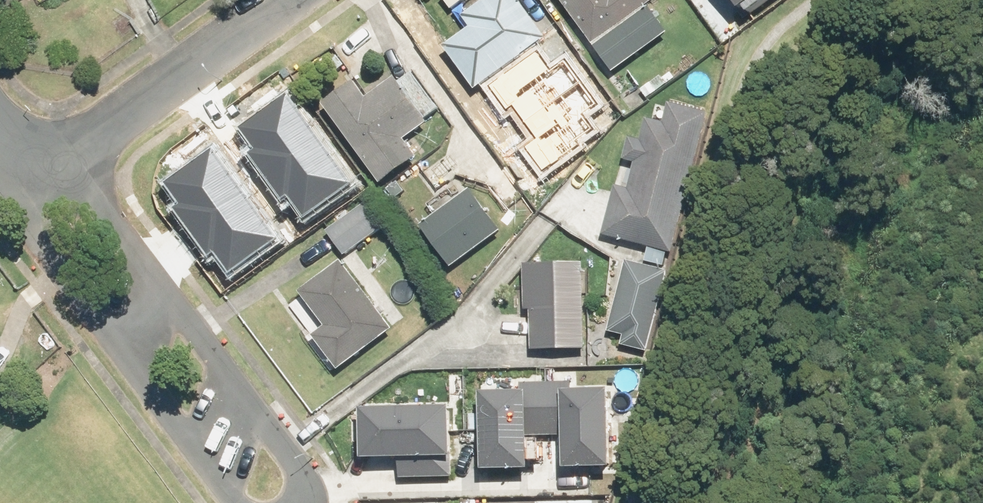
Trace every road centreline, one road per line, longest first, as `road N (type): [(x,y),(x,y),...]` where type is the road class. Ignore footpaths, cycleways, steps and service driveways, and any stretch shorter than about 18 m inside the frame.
road 1 (residential): [(34,170),(95,193),(313,502)]
road 2 (residential): [(230,502),(36,237),(30,213)]
road 3 (residential): [(34,170),(276,0)]

